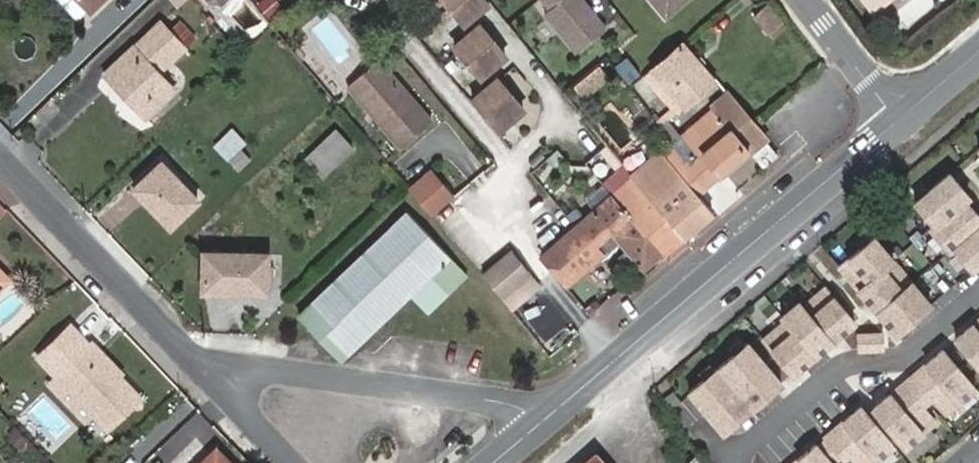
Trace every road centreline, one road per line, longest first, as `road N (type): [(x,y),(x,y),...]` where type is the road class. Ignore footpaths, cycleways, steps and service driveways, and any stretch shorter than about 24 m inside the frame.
road 1 (primary): [(902,120),(548,420)]
road 2 (residential): [(548,420),(530,408),(201,363)]
road 3 (residential): [(978,296),(907,359),(839,369),(729,458)]
road 4 (residential): [(201,363),(0,152)]
road 5 (residential): [(902,120),(811,0)]
road 6 (residential): [(296,462),(201,363)]

